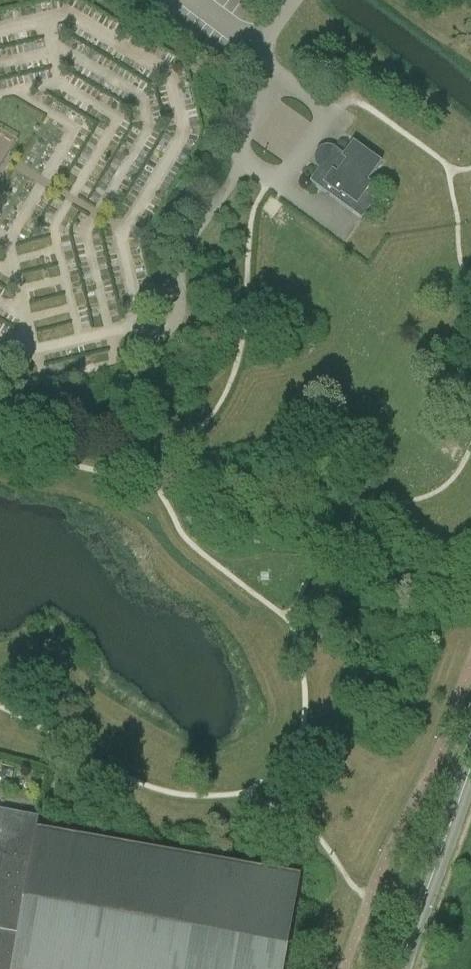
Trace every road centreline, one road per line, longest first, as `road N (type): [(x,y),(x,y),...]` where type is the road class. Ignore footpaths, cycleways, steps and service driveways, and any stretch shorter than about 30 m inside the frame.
road 1 (tertiary): [(399,968),(470,767)]

